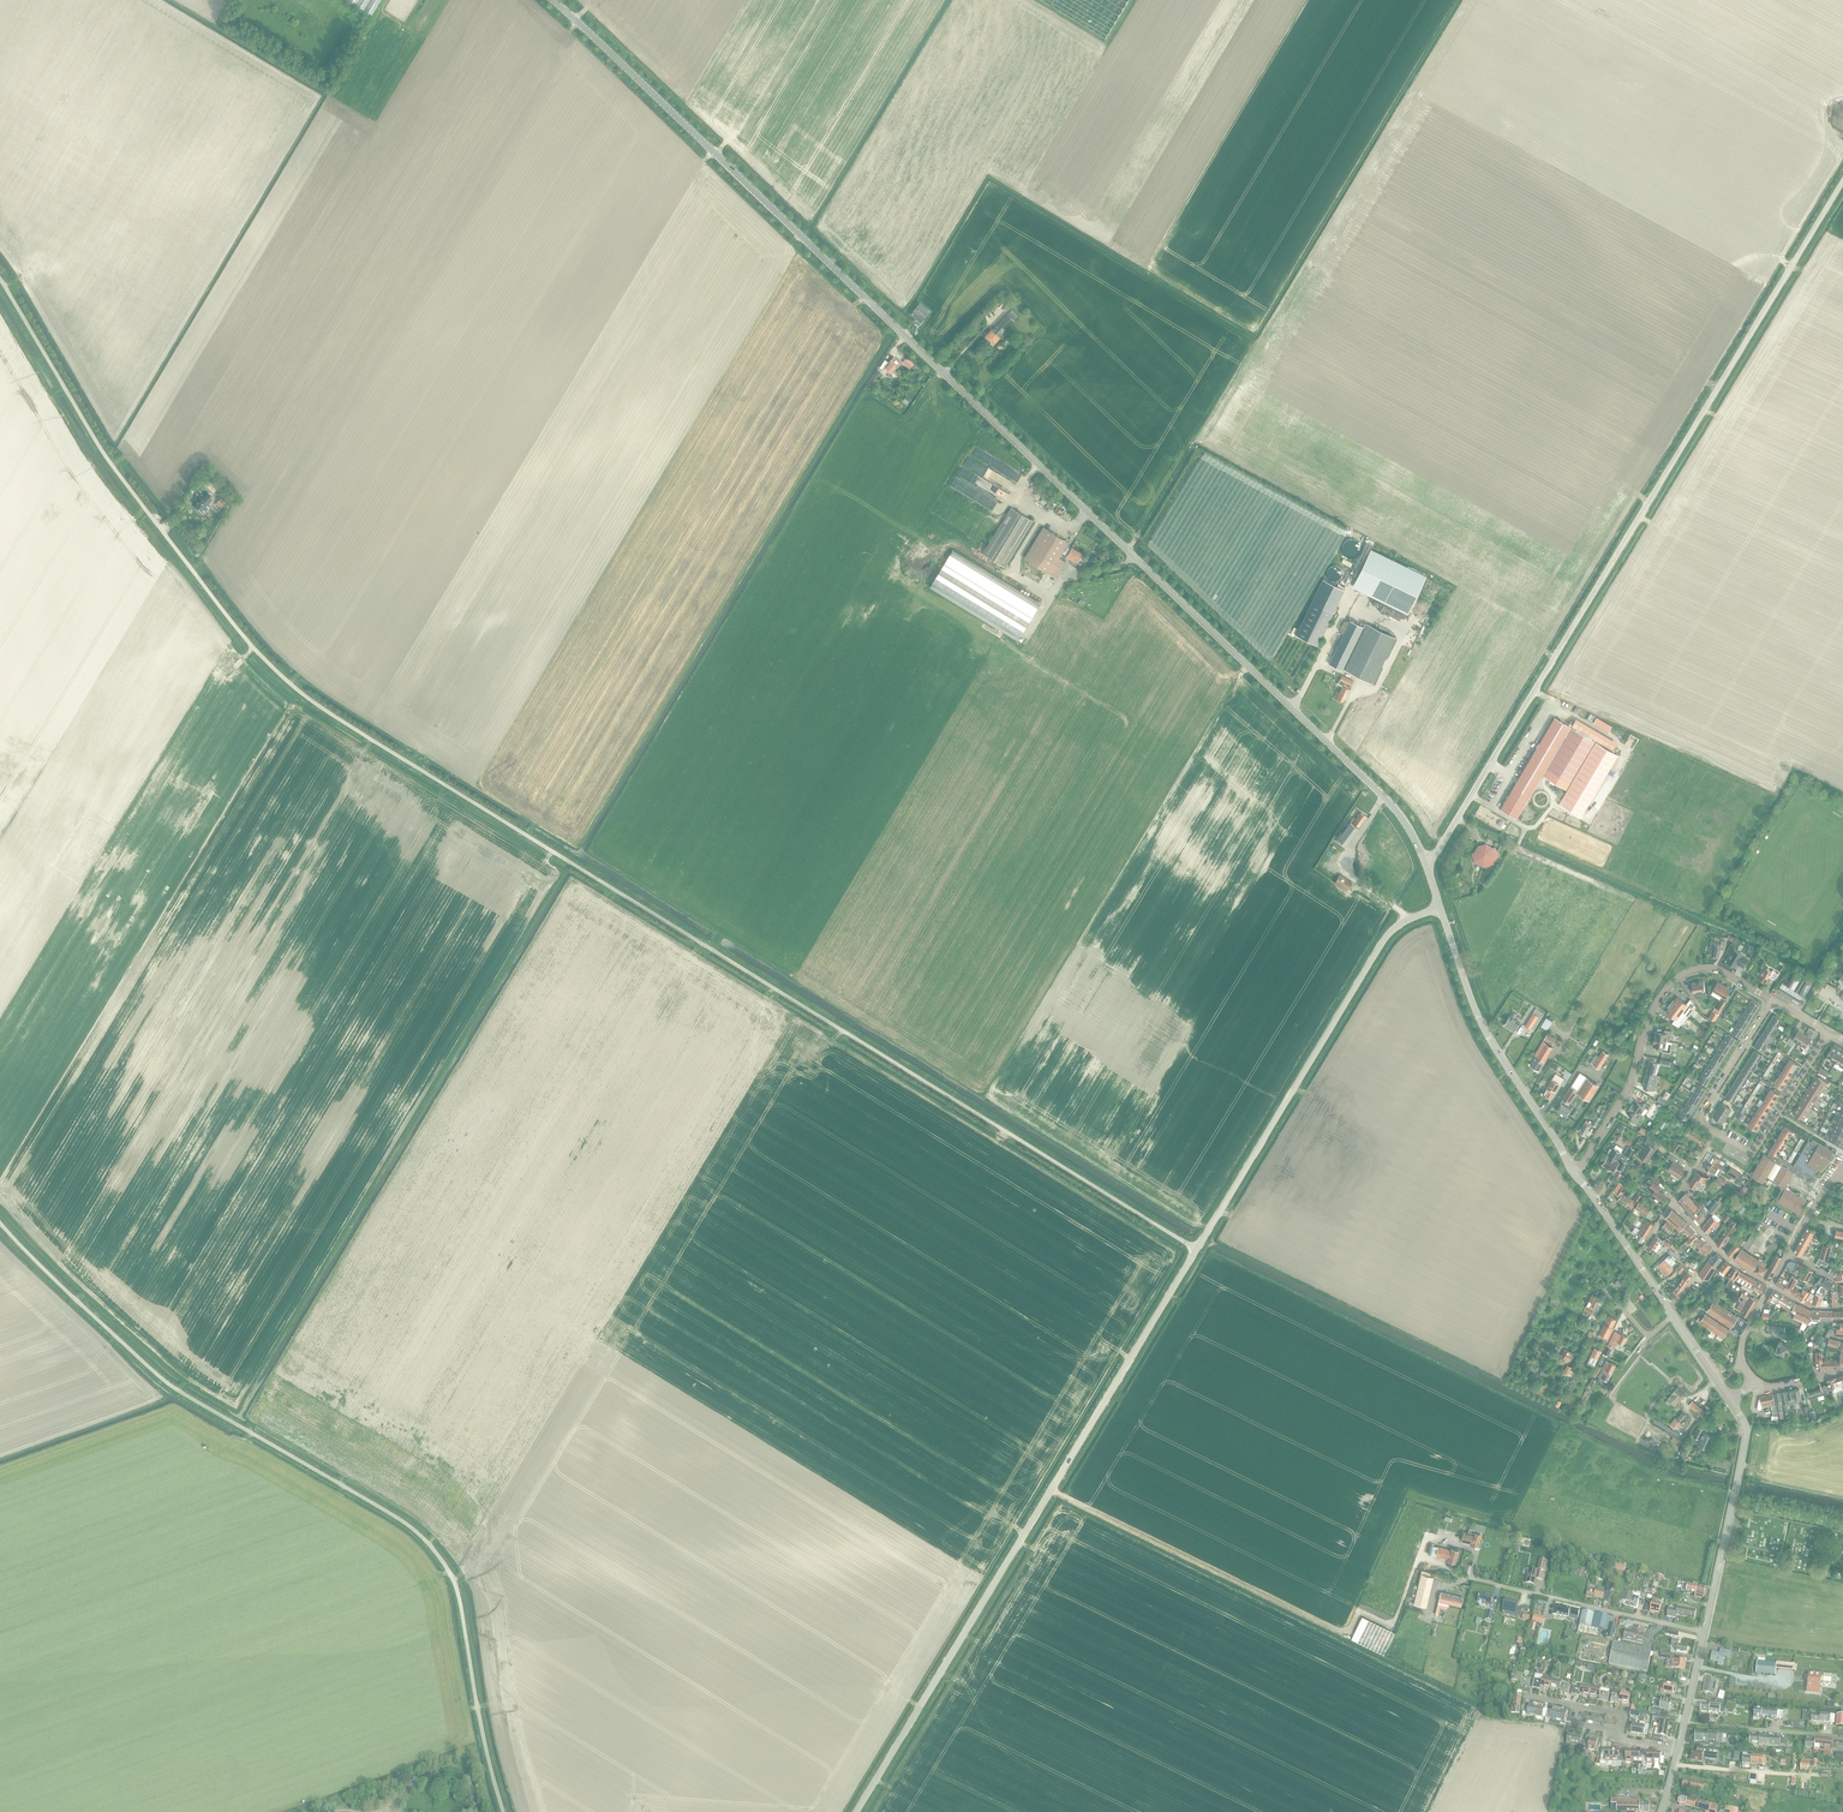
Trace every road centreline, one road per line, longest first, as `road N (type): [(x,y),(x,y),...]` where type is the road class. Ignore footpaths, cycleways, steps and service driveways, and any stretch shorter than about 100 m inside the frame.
road 1 (unclassified): [(1198,1249),(291,684),(251,646),(114,468),(0,280)]
road 2 (tertiary): [(1425,861),(1364,777),(553,0)]
road 3 (unclassified): [(504,1811),(455,1575),(440,1548),(420,1526),(184,1388),(0,1218)]
road 4 (unclassified): [(1425,861),(1593,600),(1842,179)]
road 5 (tertiary): [(857,1811),(1198,1249)]
road 6 (tertiary): [(1198,1249),(1417,897)]
road 7 (residential): [(1572,1172),(1631,1087),(1648,1019),(1669,985),(1710,968),(1771,1001)]
road 8 (residential): [(1572,1172),(1488,1037),(1439,911),(1417,897)]
road 9 (residential): [(1705,1632),(1471,1578)]
road 10 (residential): [(1705,1632),(1745,1443),(1730,1400)]
road 11 (residential): [(1715,1133),(1756,1148),(1827,1036)]
road 12 (residential): [(1684,1723),(1842,1737)]
road 13 (residential): [(1715,1133),(1701,1114),(1771,1001)]
road 14 (residential): [(1674,1765),(1818,1775)]
road 15 (residential): [(1578,1351),(1607,1296),(1649,1335)]

